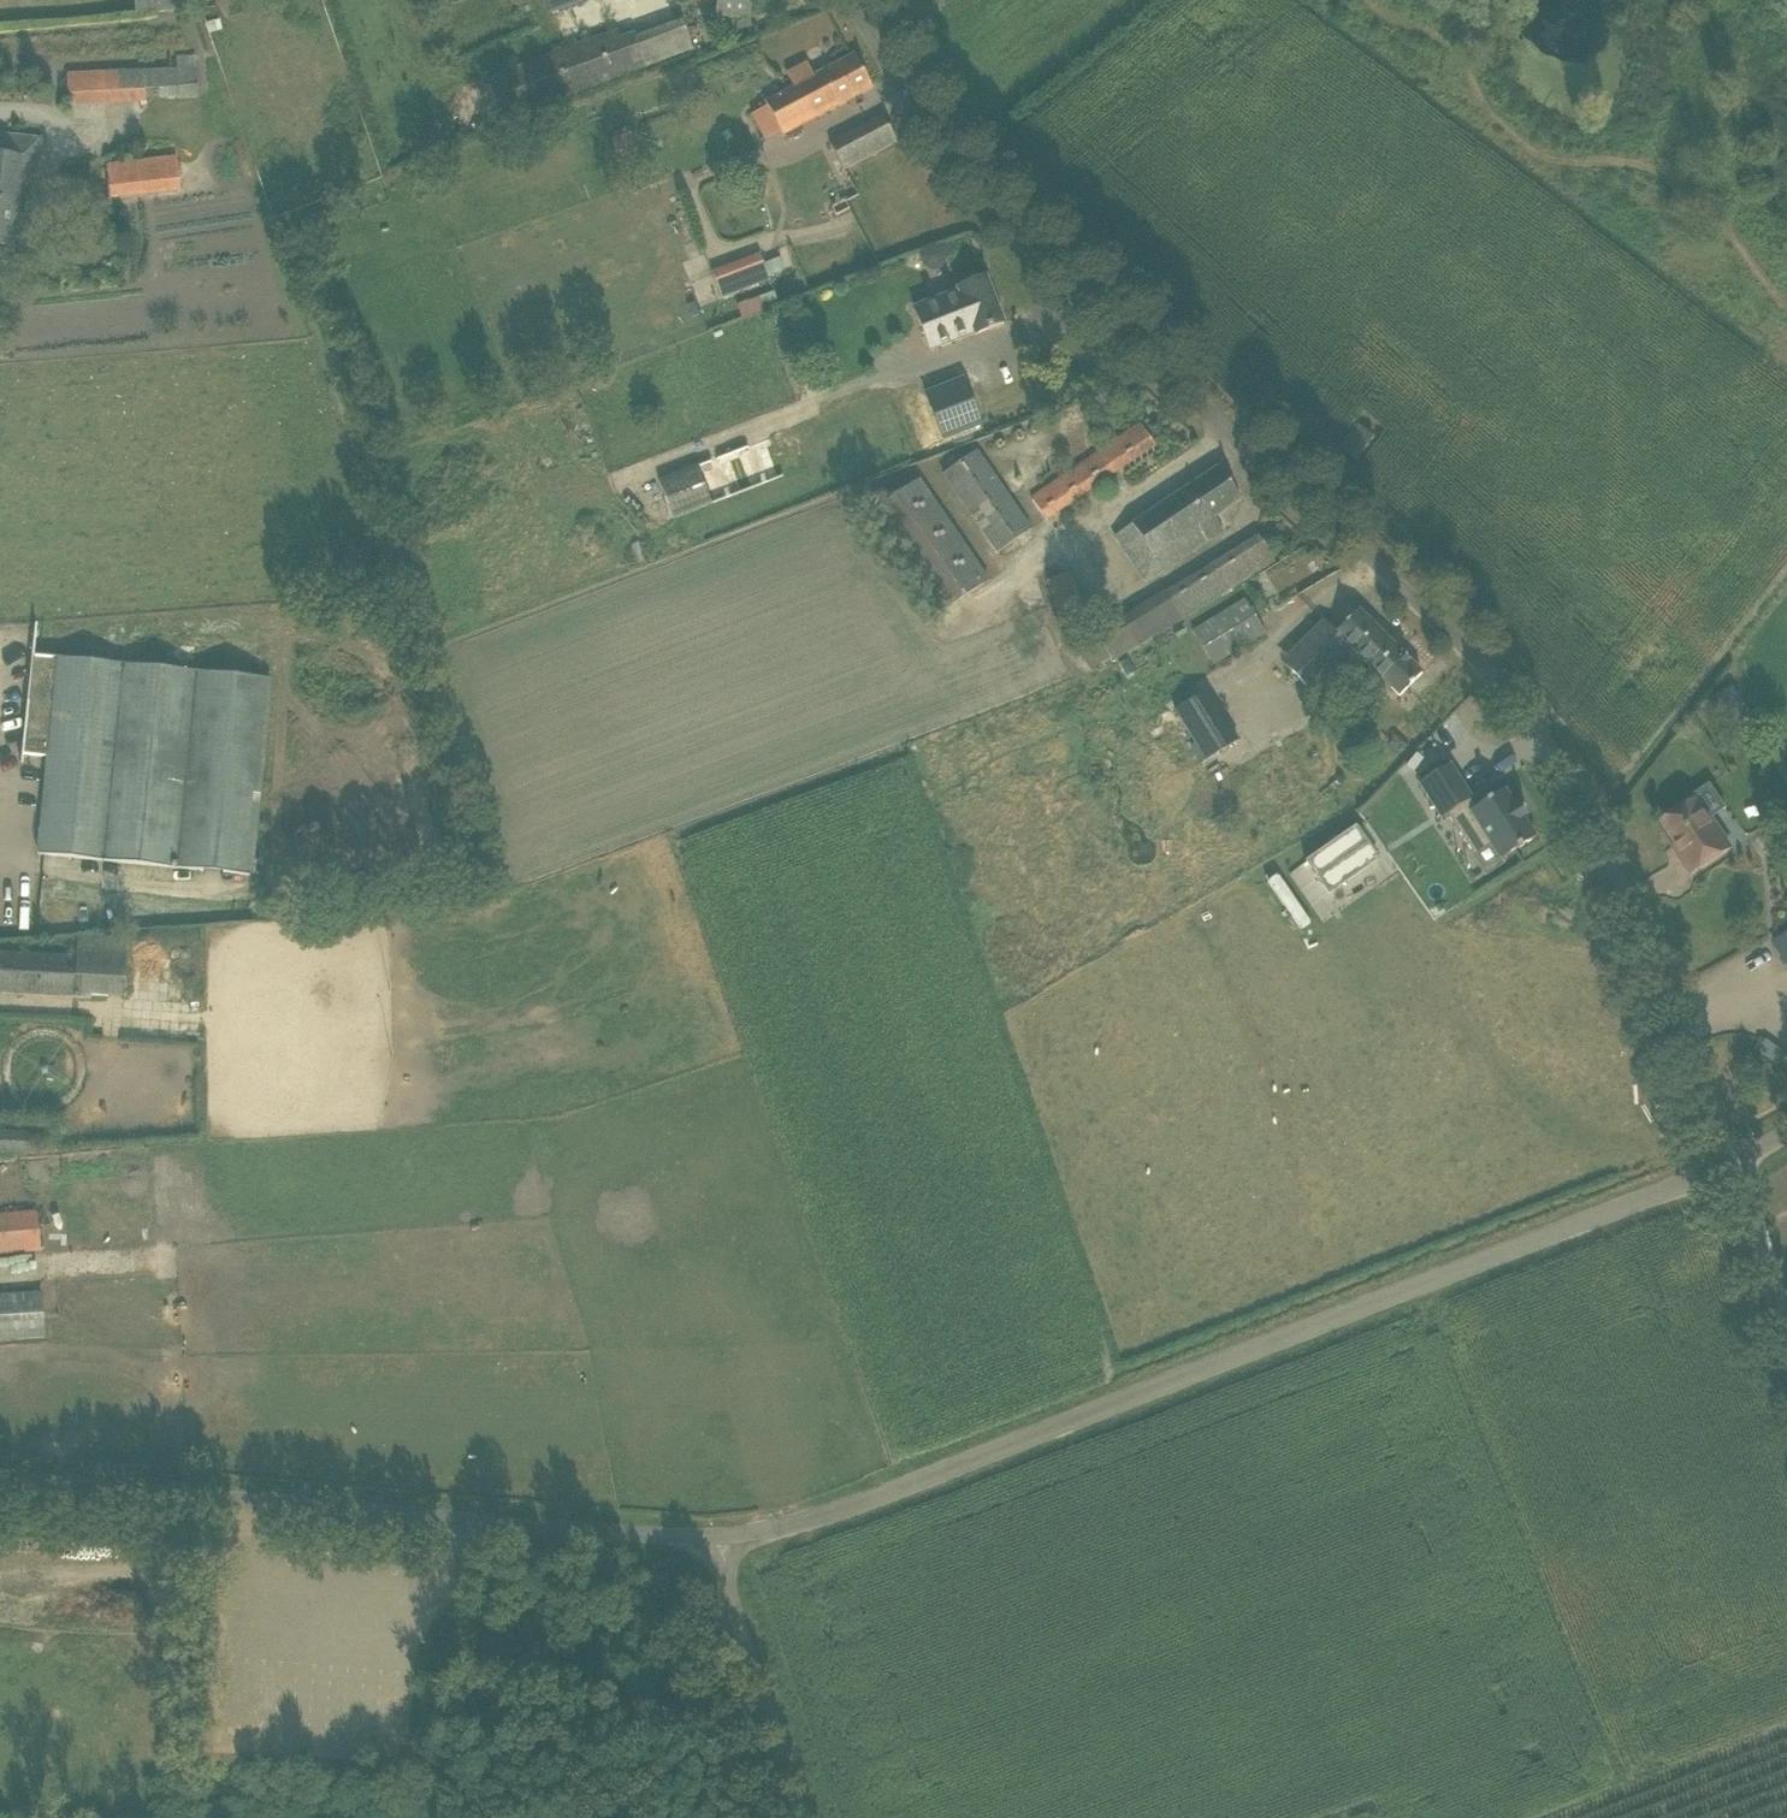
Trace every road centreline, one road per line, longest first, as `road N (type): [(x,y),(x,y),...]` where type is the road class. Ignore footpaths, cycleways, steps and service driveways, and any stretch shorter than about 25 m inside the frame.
road 1 (unclassified): [(1718,1139),(1588,808),(1521,701),(943,153),(903,100),(847,0)]
road 2 (unclassified): [(1718,1139),(902,1489),(711,1540)]
road 3 (unclassified): [(711,1540),(0,1483)]
road 4 (unclassified): [(808,1817),(711,1540)]
road 5 (unclassified): [(1786,1314),(1718,1139)]

